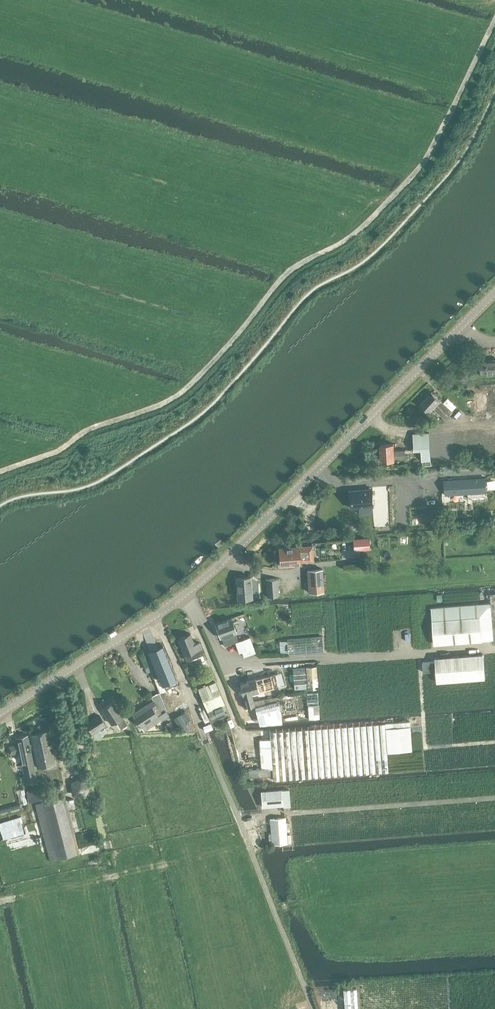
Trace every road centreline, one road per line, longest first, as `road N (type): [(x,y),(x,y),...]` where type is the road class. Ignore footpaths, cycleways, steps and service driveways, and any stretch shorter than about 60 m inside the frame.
road 1 (track): [(494,22),(428,156),(368,224),(285,275),(202,374),(170,399),(0,472)]
road 2 (tertiary): [(0,713),(187,595),(494,292)]
road 3 (track): [(239,824),(275,812),(494,796)]
road 4 (track): [(195,860),(0,900)]
road 5 (track): [(420,653),(427,748),(494,742)]

